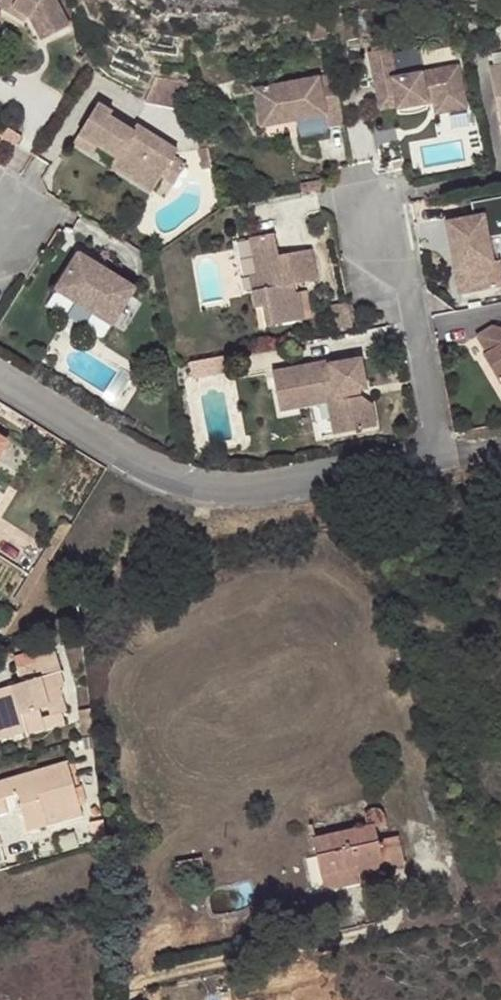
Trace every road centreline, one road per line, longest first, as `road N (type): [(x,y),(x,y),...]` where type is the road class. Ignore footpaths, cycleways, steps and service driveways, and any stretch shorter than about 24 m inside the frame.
road 1 (residential): [(0,379),(187,486),(269,485),(425,460),(435,438),(388,190)]

